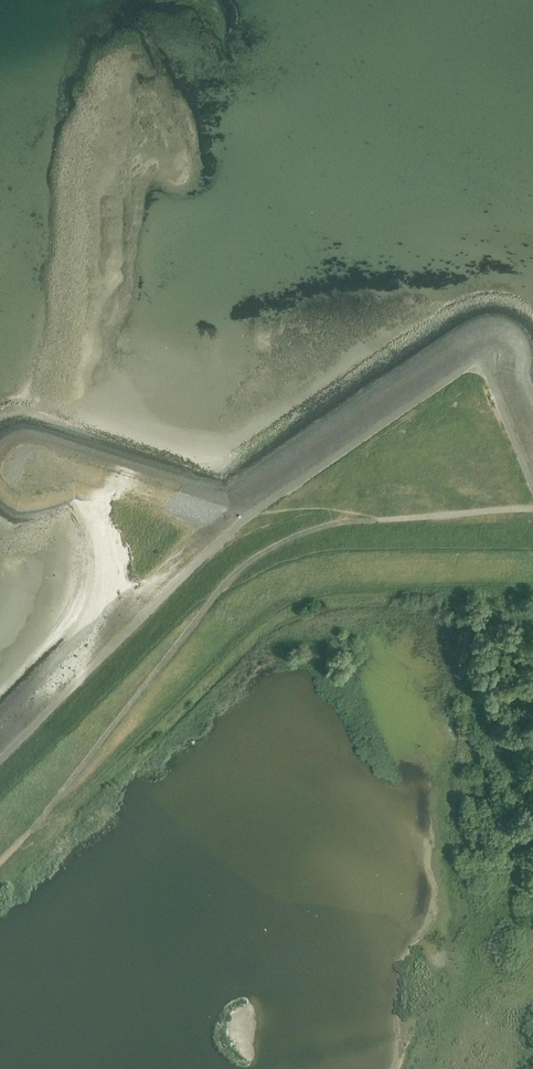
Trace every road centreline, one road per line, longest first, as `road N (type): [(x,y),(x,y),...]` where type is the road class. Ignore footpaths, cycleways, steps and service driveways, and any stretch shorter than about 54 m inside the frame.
road 1 (track): [(532,569),(321,582),(280,599),(0,865)]
road 2 (track): [(0,859),(249,563),(325,527)]
road 3 (track): [(30,453),(212,505),(318,515),(325,527)]
road 4 (track): [(325,527),(532,509)]

